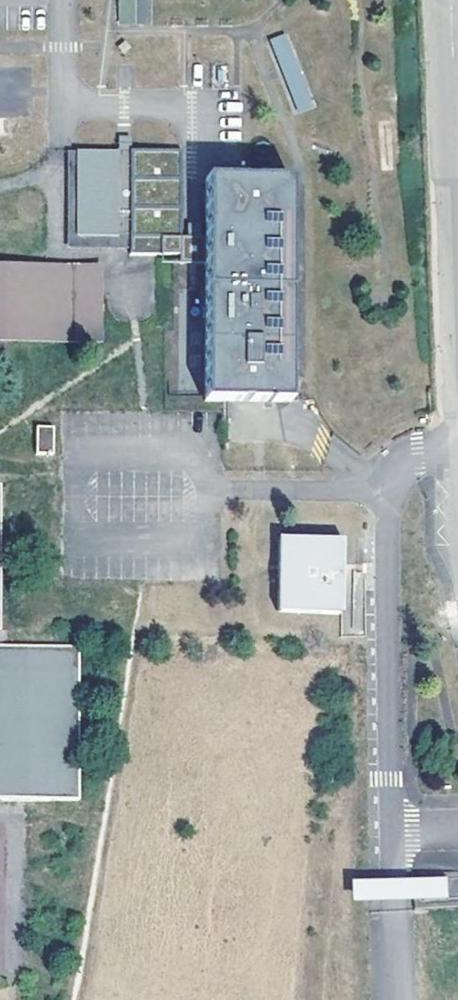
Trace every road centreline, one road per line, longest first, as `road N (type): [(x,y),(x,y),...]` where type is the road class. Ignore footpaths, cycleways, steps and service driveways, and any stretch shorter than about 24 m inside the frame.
road 1 (unclassified): [(449,0),(457,273)]

